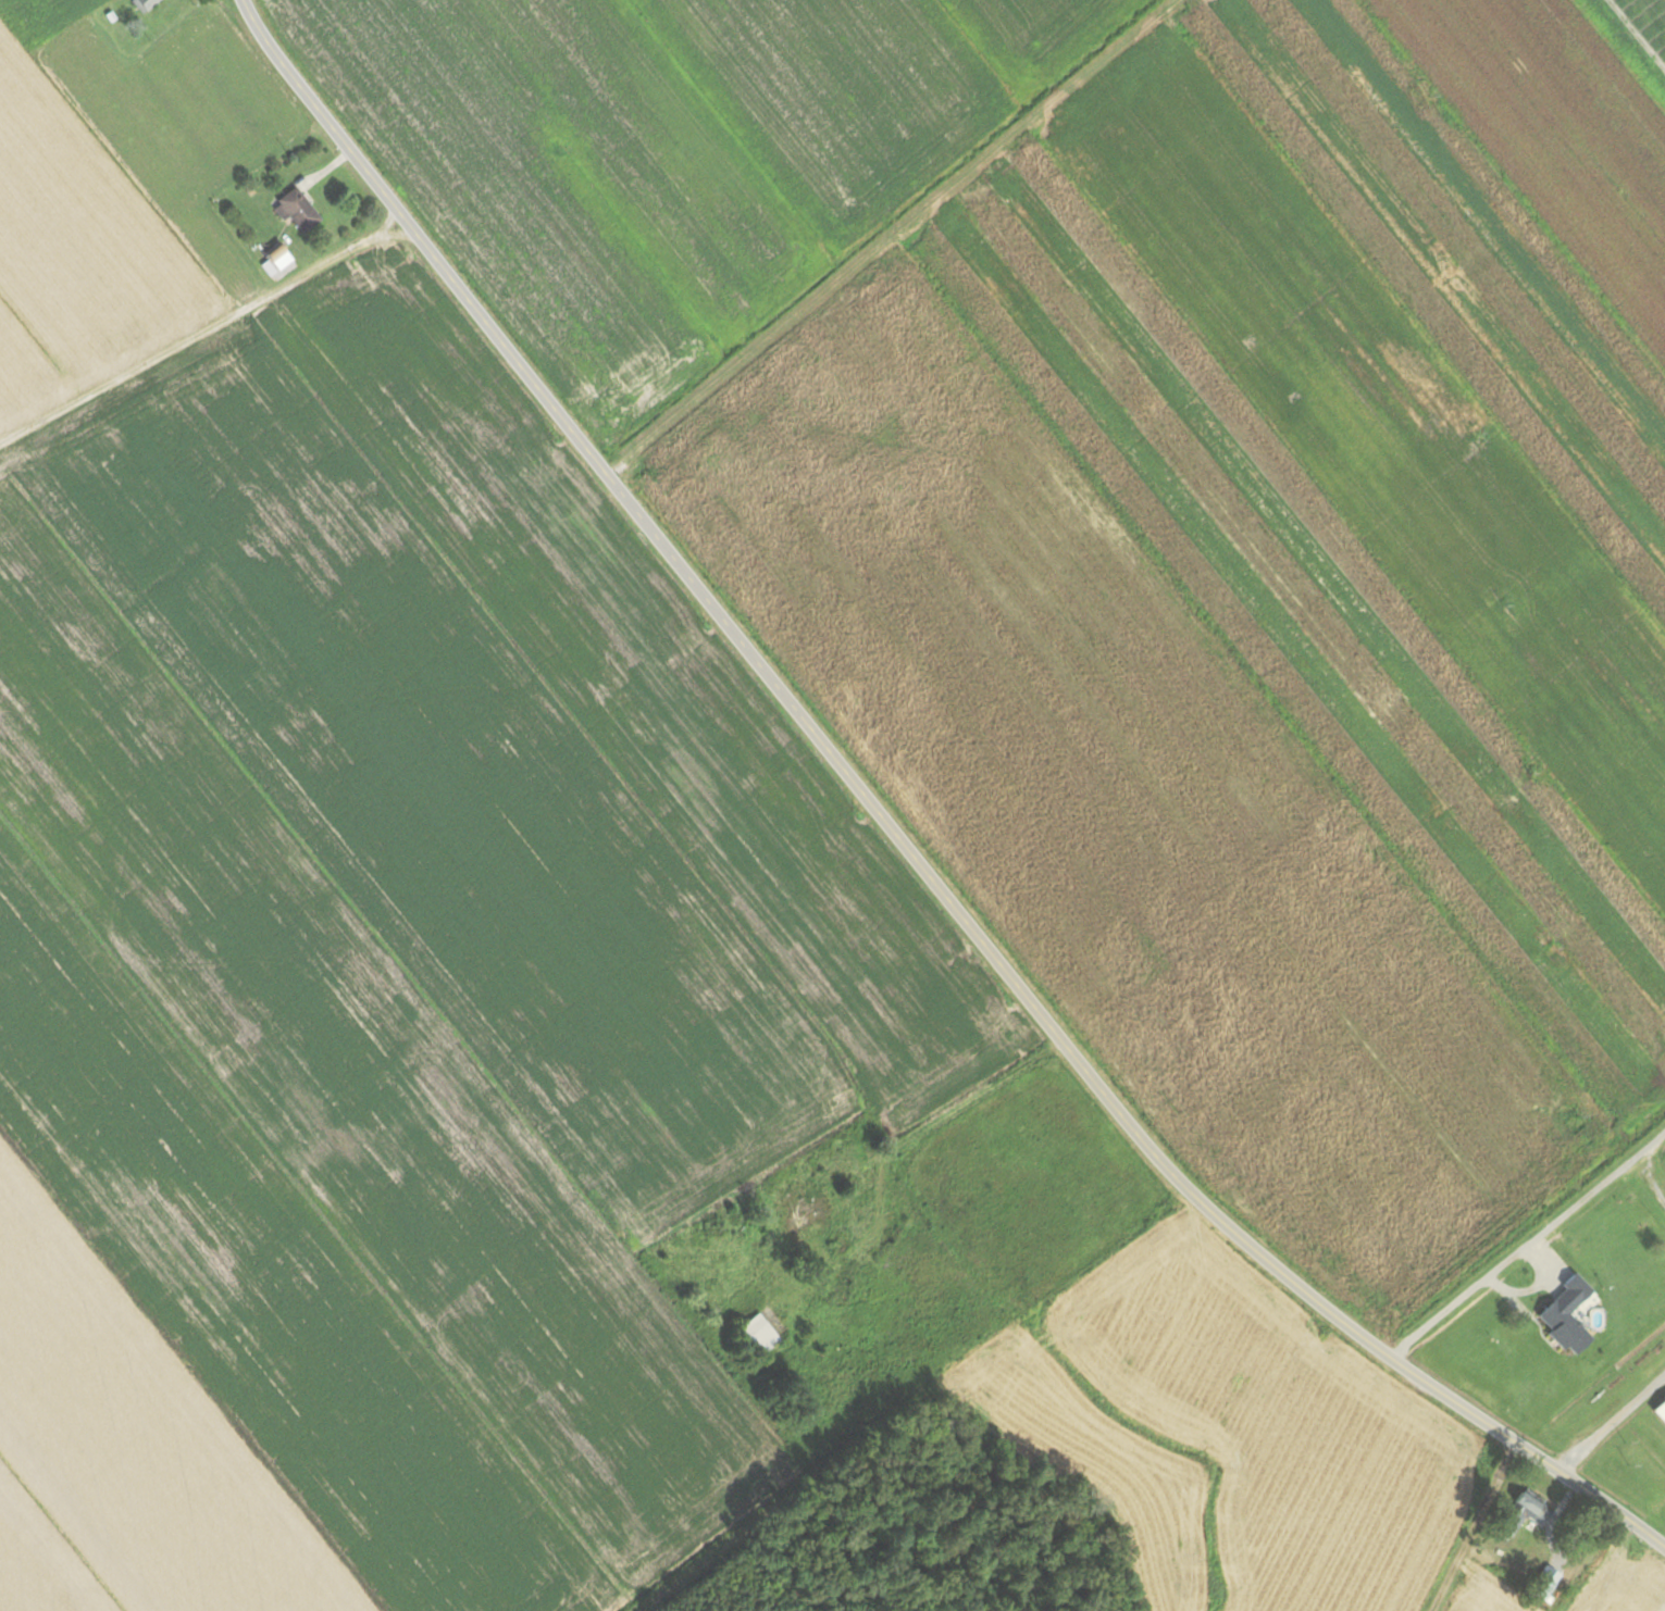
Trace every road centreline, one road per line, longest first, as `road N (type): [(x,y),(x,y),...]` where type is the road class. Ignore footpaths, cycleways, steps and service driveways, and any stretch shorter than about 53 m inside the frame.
road 1 (residential): [(1664,1556),(1318,1307),(1143,1148),(499,345),(276,57),(242,0)]

